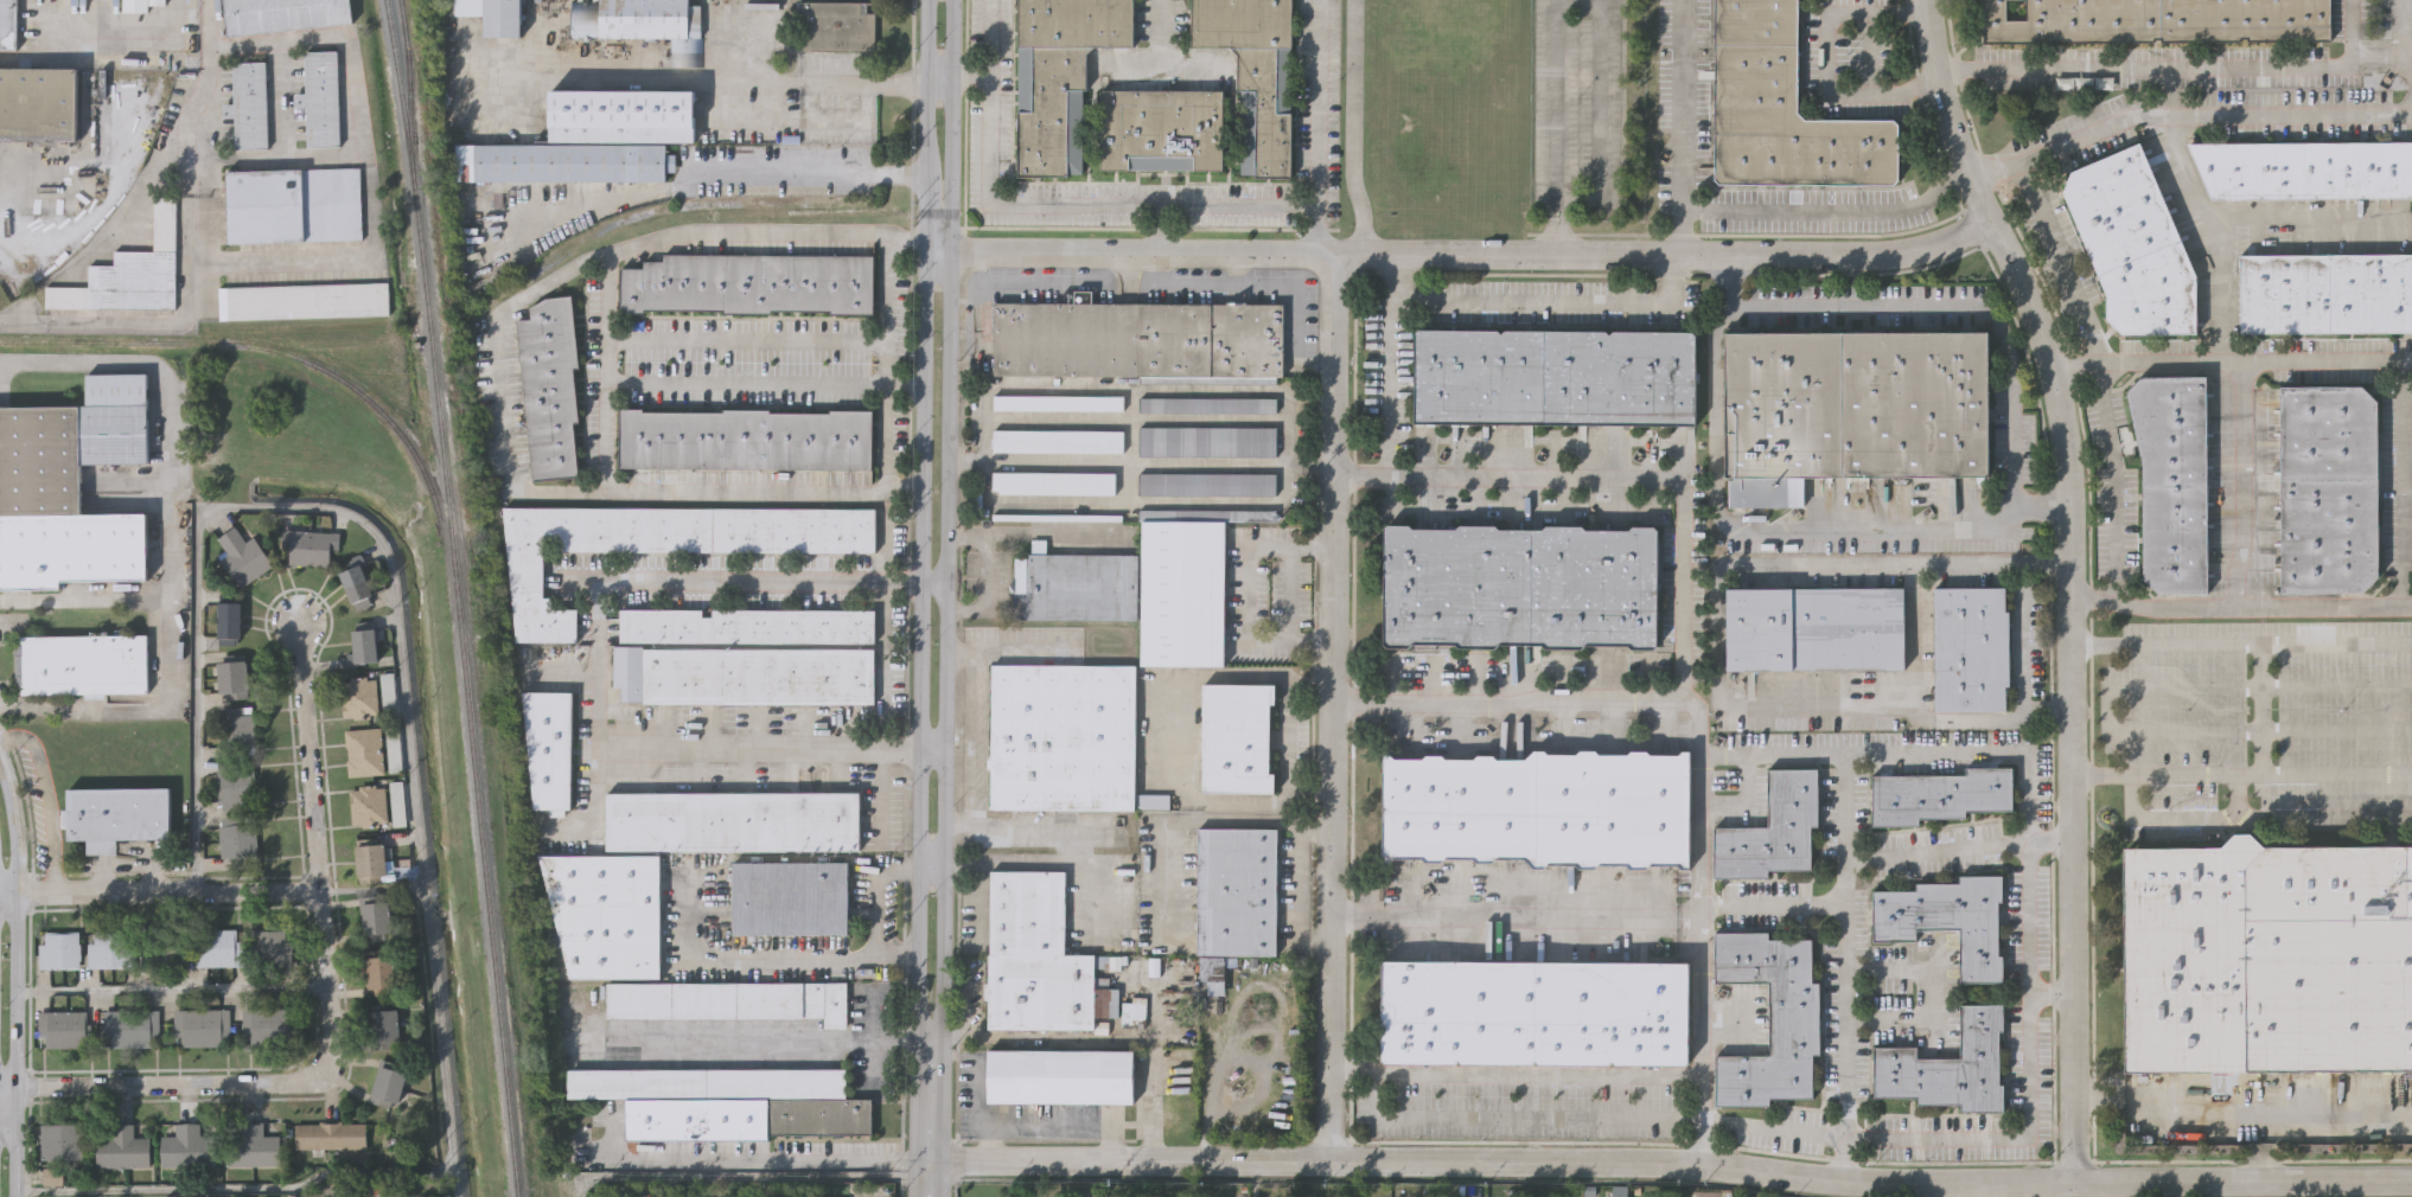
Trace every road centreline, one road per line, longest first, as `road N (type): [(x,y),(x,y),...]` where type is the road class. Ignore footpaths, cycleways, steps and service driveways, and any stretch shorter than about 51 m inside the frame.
road 1 (tertiary): [(921,1161),(1646,1164),(1885,1185),(2411,1182)]
road 2 (tertiary): [(2078,1184),(2067,446),(2044,344),(1942,100),(1929,0)]
road 3 (tertiary): [(940,1196),(953,0)]
road 4 (tertiary): [(926,0),(920,1196)]
road 5 (residential): [(929,250),(1868,252),(1920,248),(1995,220)]
road 6 (residential): [(1334,252),(1332,1160)]
road 7 (residential): [(0,1088),(295,1081),(325,1062),(333,1044),(300,617)]
road 8 (residential): [(600,751),(944,753)]
road 9 (tertiary): [(2411,608),(2158,609),(2072,600)]
road 10 (residential): [(0,892),(321,889)]
road 11 (tertiary): [(15,1196),(17,892)]
road 12 (tertiary): [(17,892),(17,840),(0,758)]

